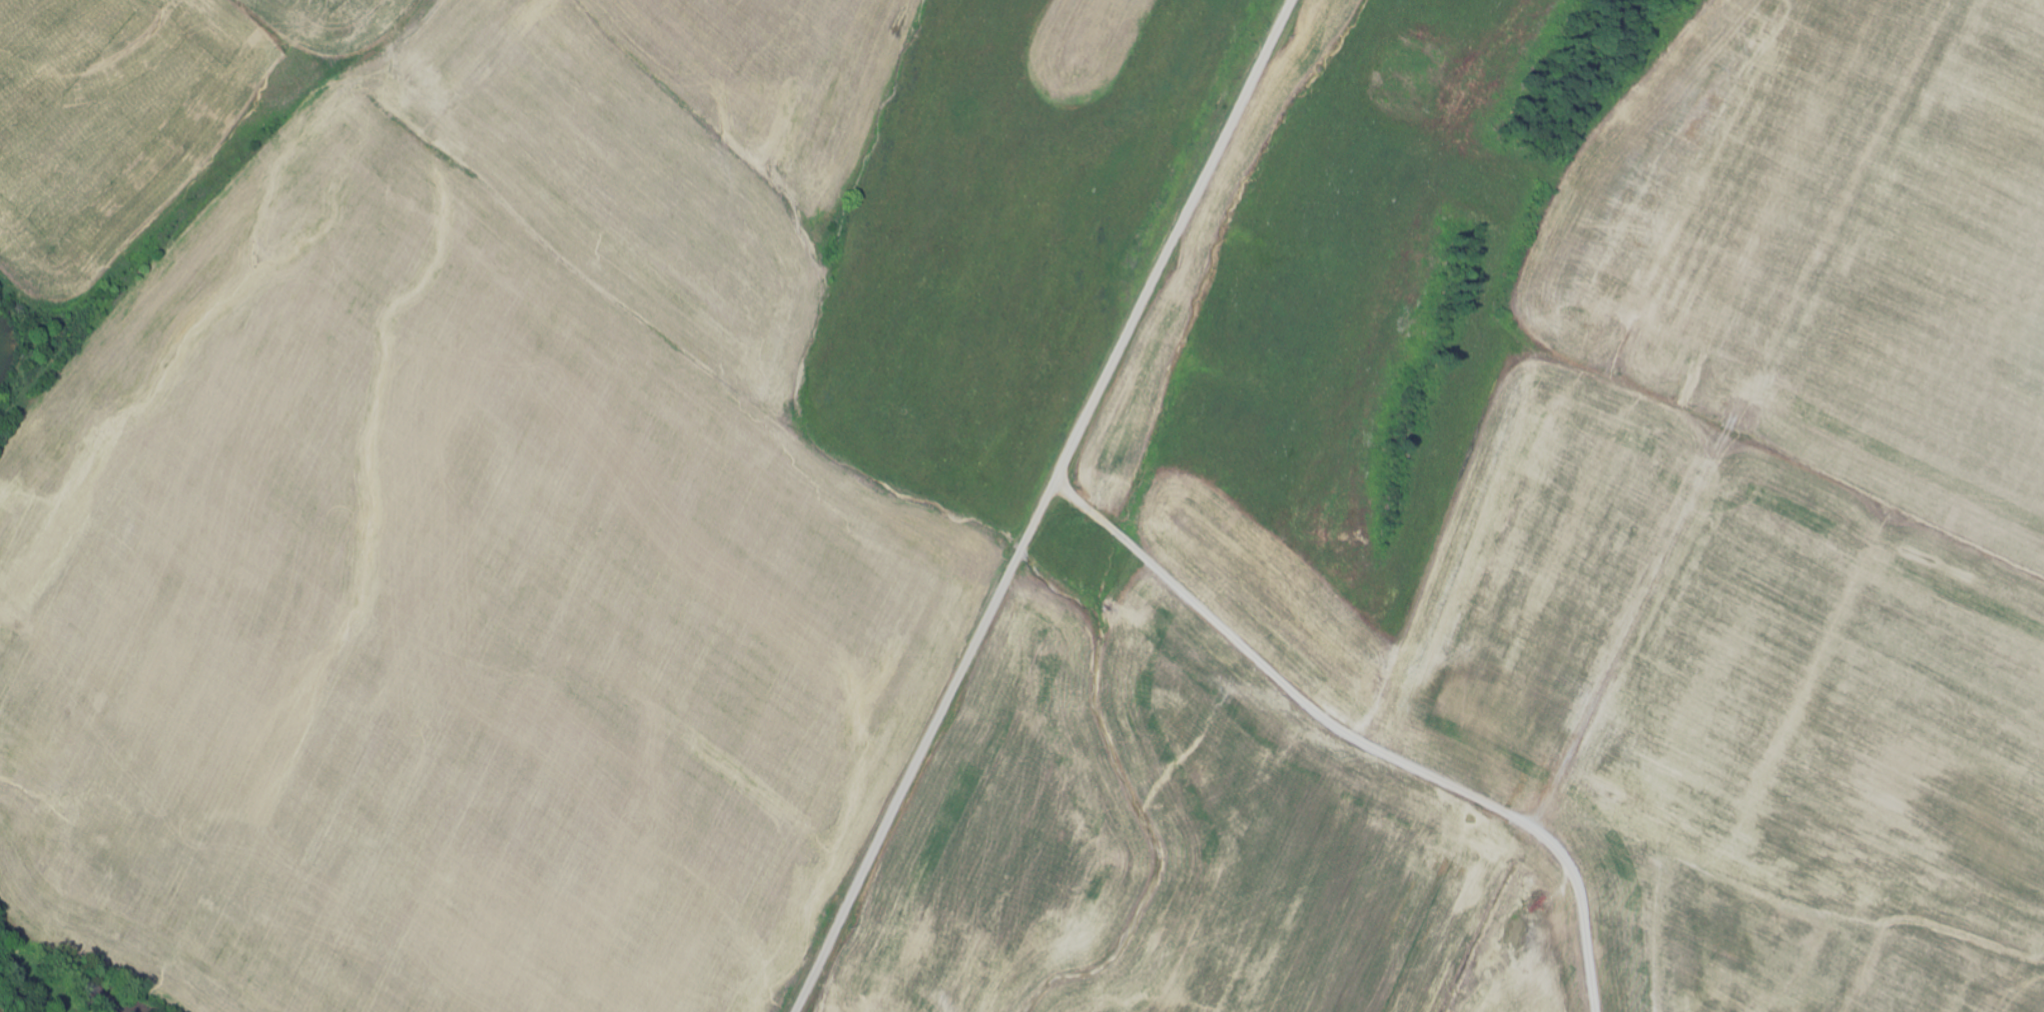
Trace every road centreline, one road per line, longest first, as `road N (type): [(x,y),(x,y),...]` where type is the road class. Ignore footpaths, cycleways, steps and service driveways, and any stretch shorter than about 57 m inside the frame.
road 1 (residential): [(798,1011),(1294,0)]
road 2 (residential): [(1368,0),(1543,164),(1633,447),(1791,617),(1787,809)]

